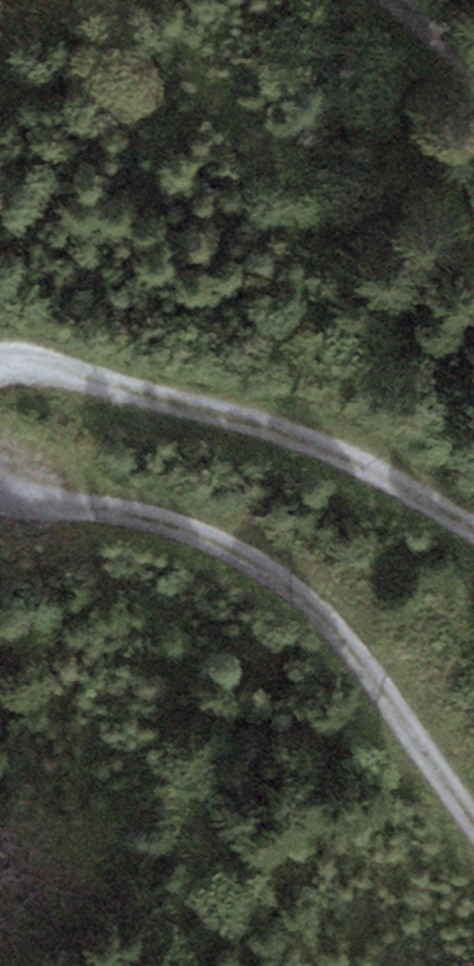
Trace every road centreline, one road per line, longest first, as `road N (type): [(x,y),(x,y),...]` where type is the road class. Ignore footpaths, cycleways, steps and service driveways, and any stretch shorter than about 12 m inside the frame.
road 1 (track): [(0,494),(27,504),(131,510),(214,537),(283,578),(332,626),(473,814)]
road 2 (track): [(473,525),(334,449),(87,373),(0,358)]

